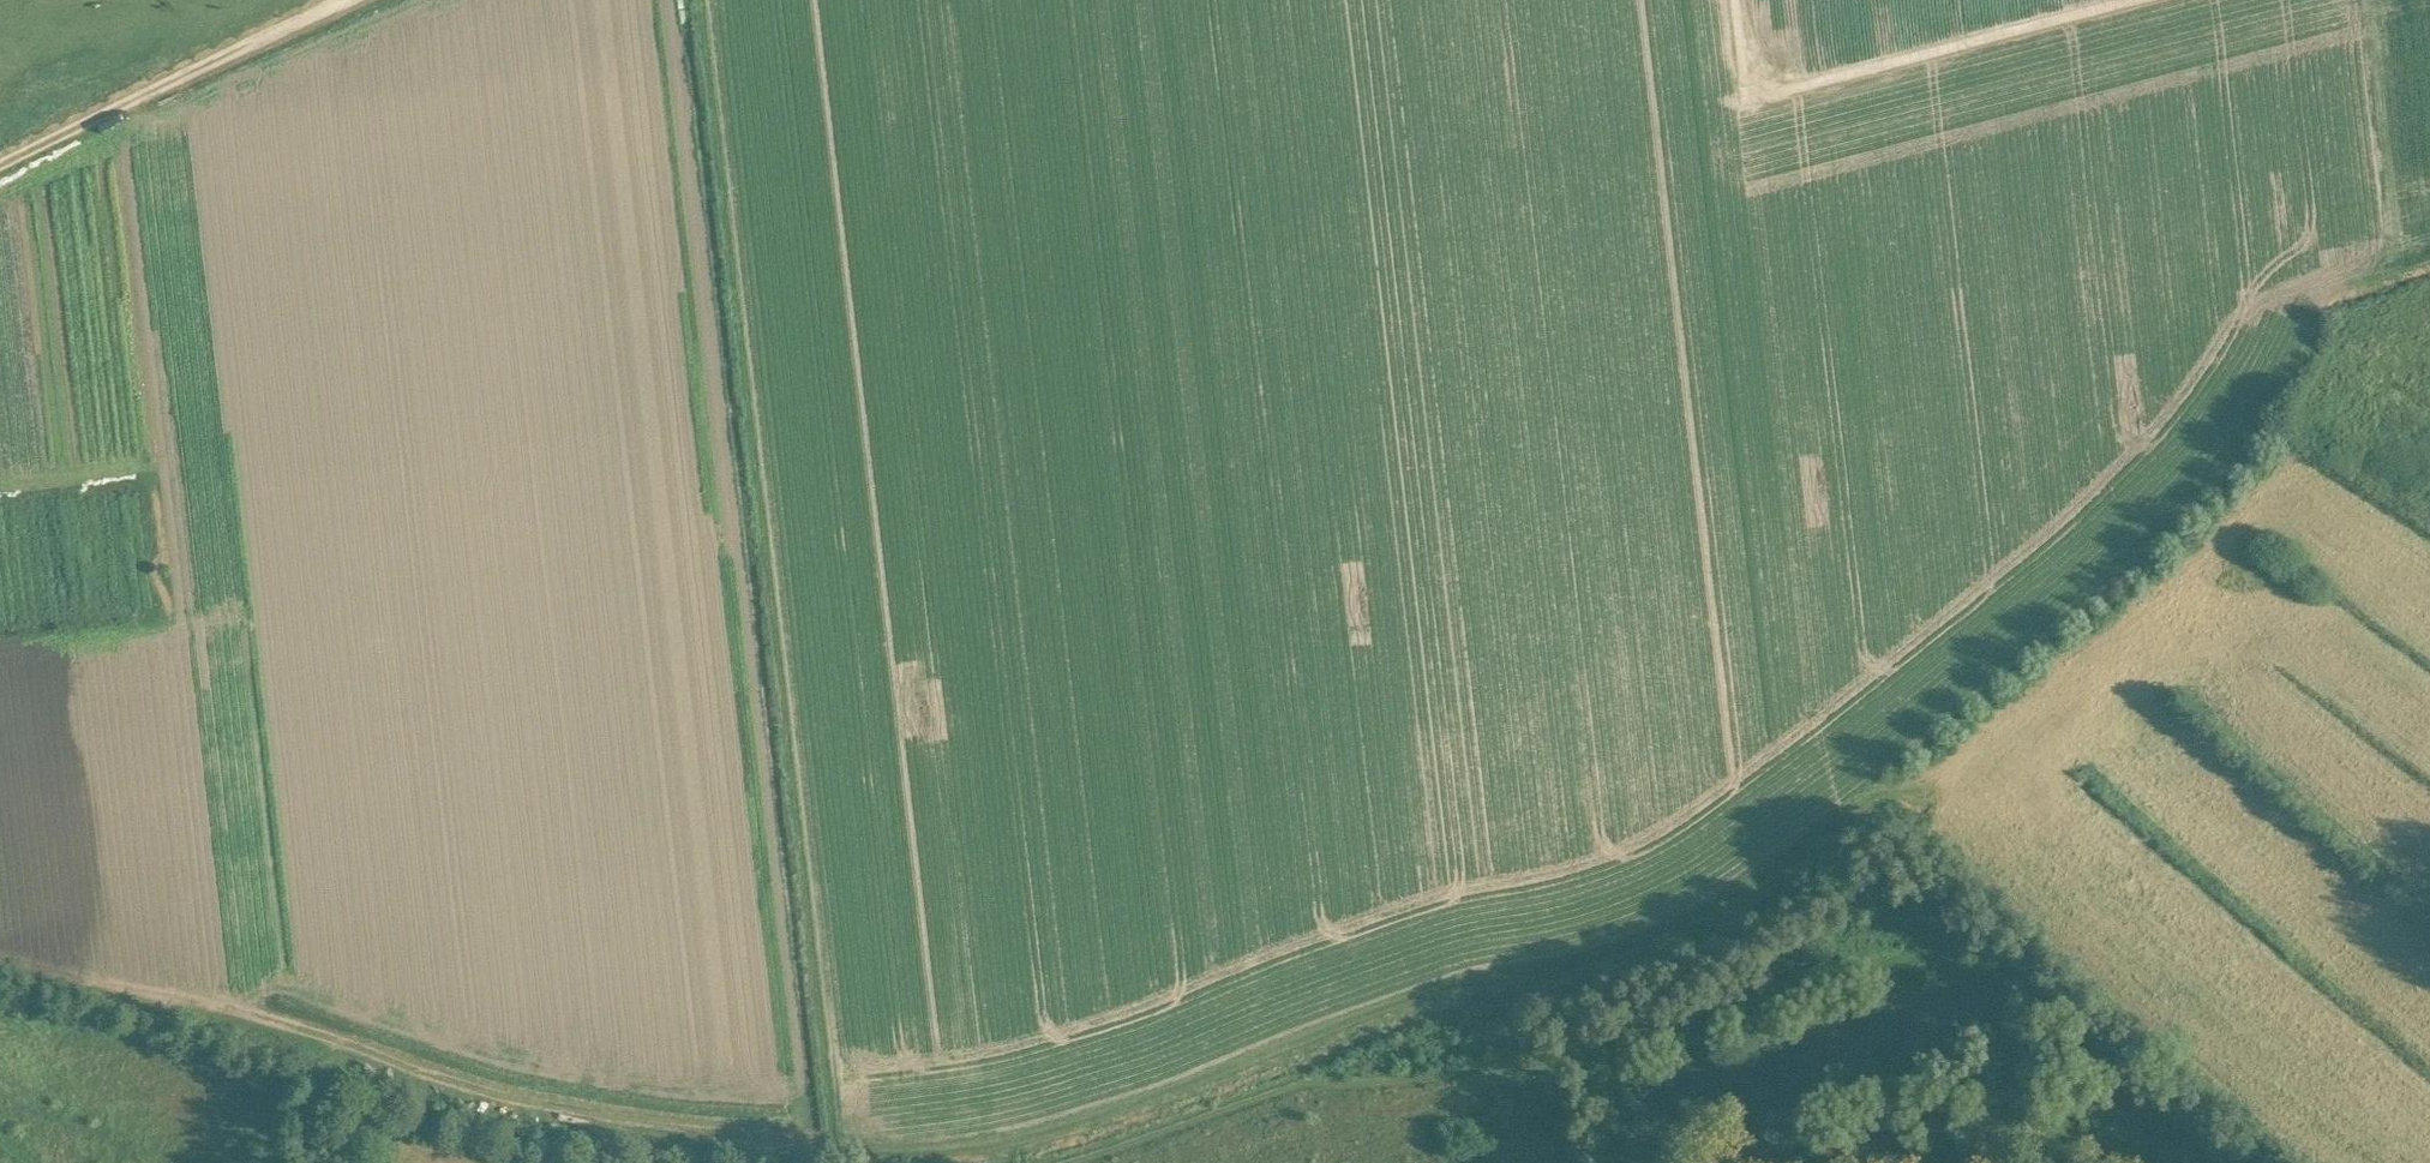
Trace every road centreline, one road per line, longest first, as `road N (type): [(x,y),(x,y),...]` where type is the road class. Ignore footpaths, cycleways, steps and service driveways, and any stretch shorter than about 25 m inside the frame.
road 1 (track): [(0,955),(441,1085),(687,1124),(984,1139),(1176,1101),(1503,972)]
road 2 (track): [(1749,0),(1761,93),(2130,0)]
road 3 (track): [(0,162),(317,0)]

